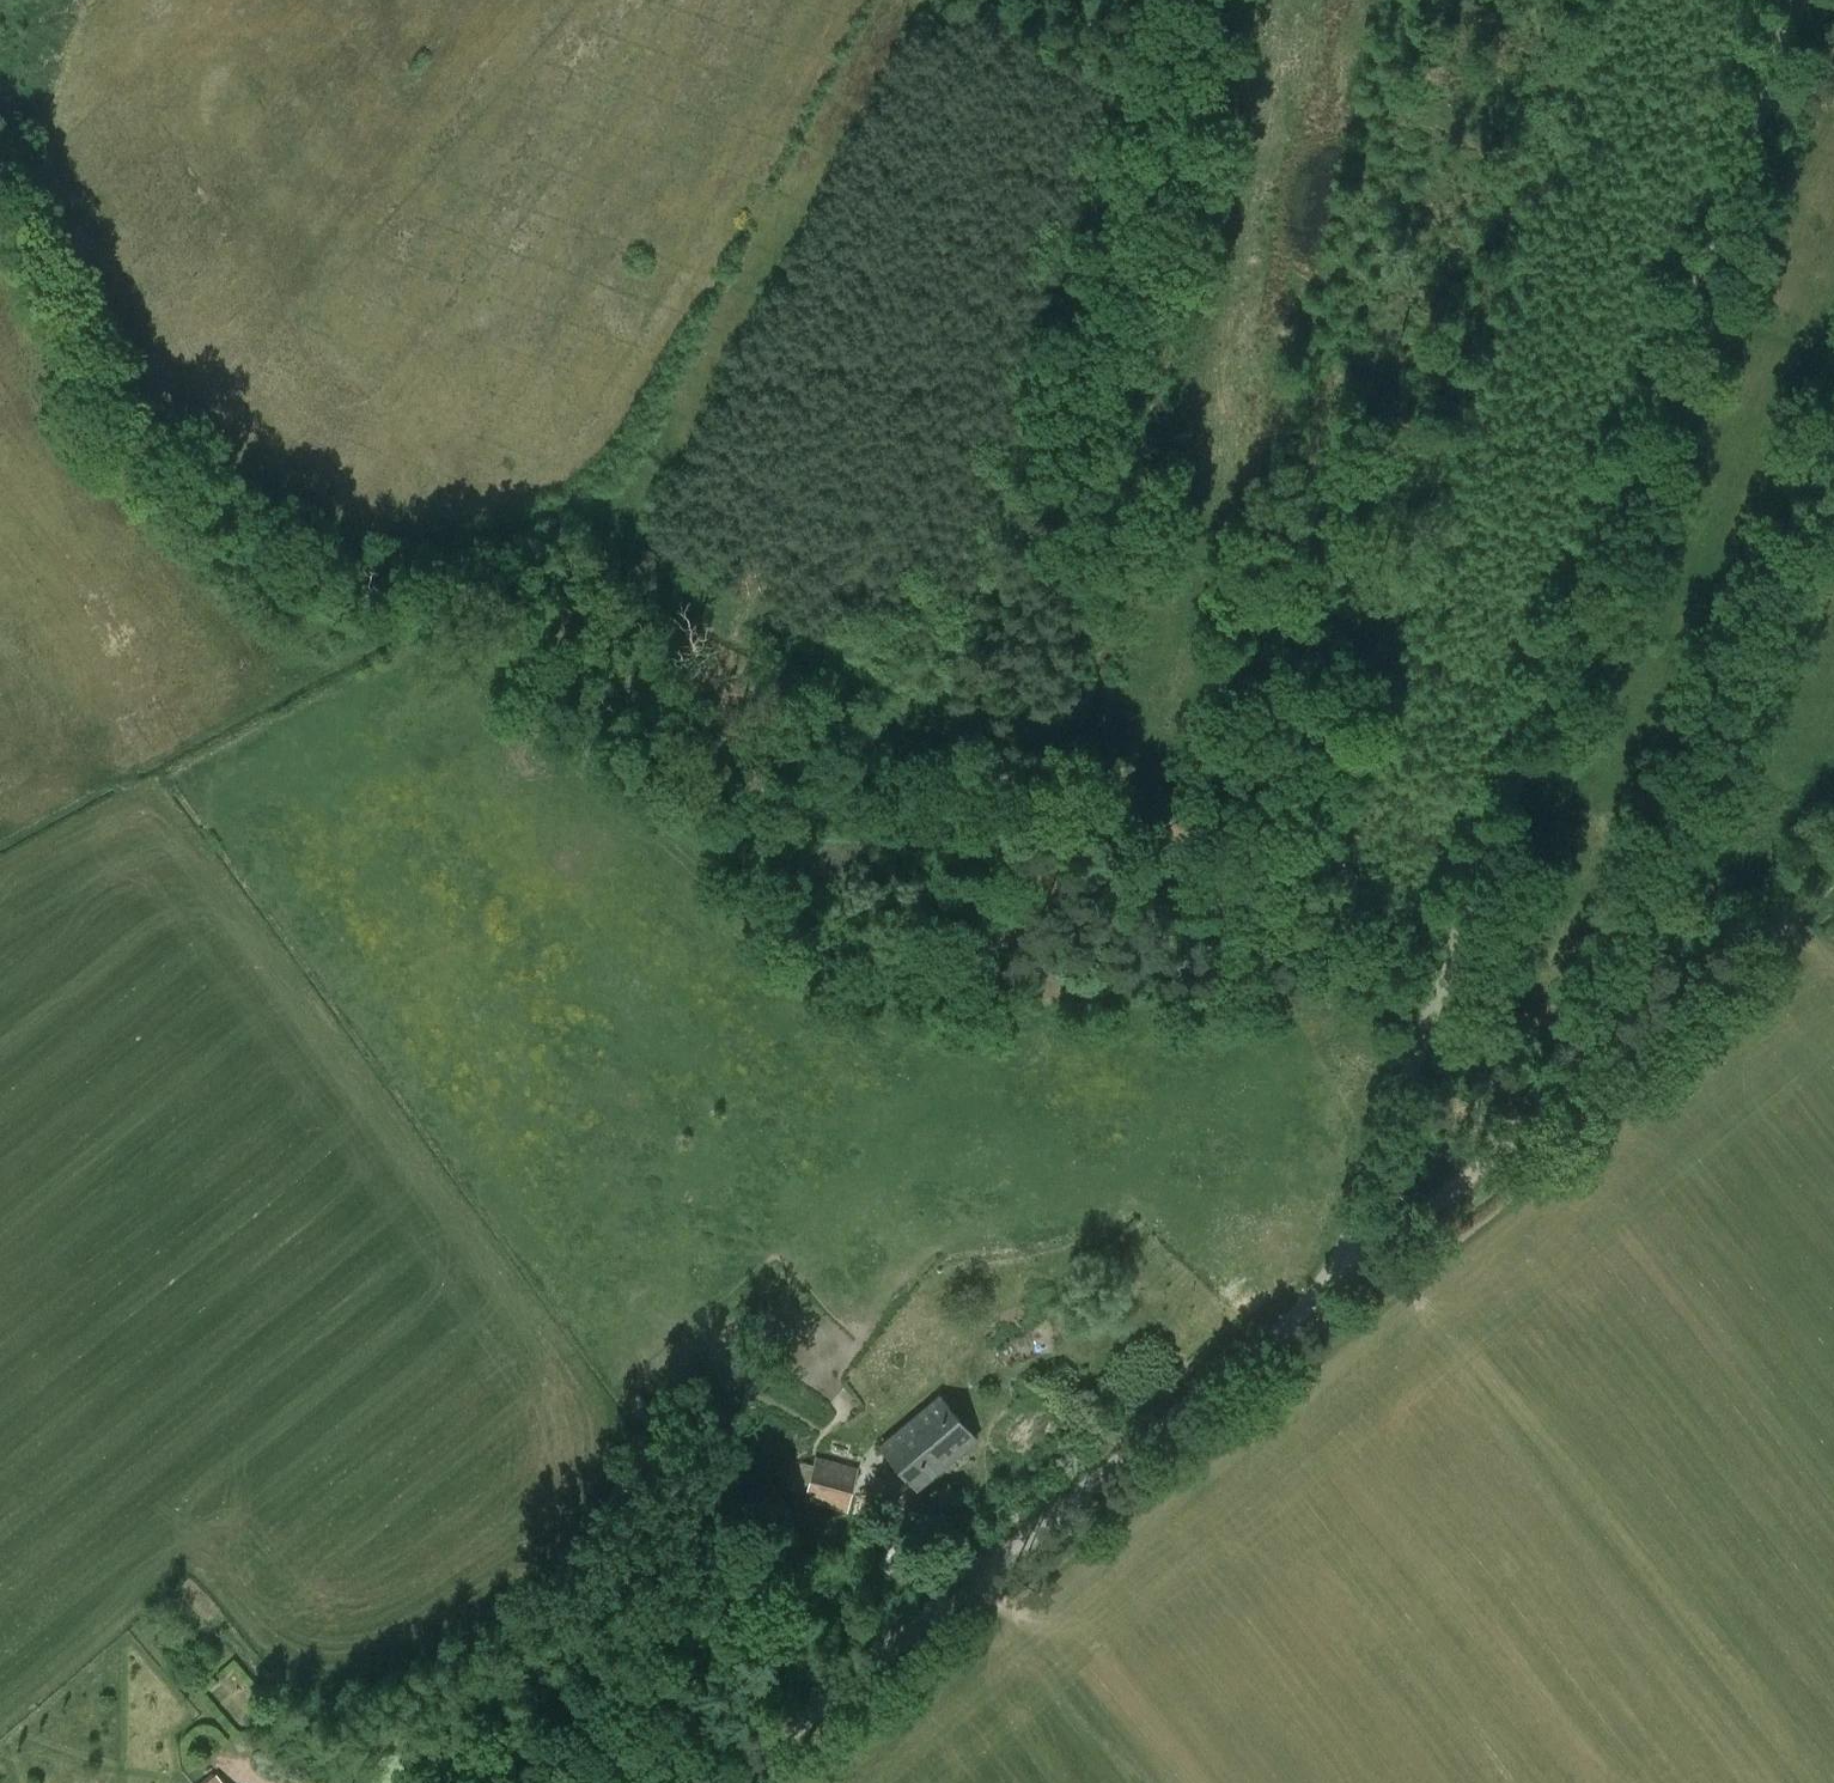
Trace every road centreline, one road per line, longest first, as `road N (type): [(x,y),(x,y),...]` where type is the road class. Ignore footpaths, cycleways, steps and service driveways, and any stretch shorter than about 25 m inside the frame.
road 1 (unclassified): [(727,1782),(1327,1289),(1792,0)]
road 2 (track): [(730,1781),(570,1582)]

